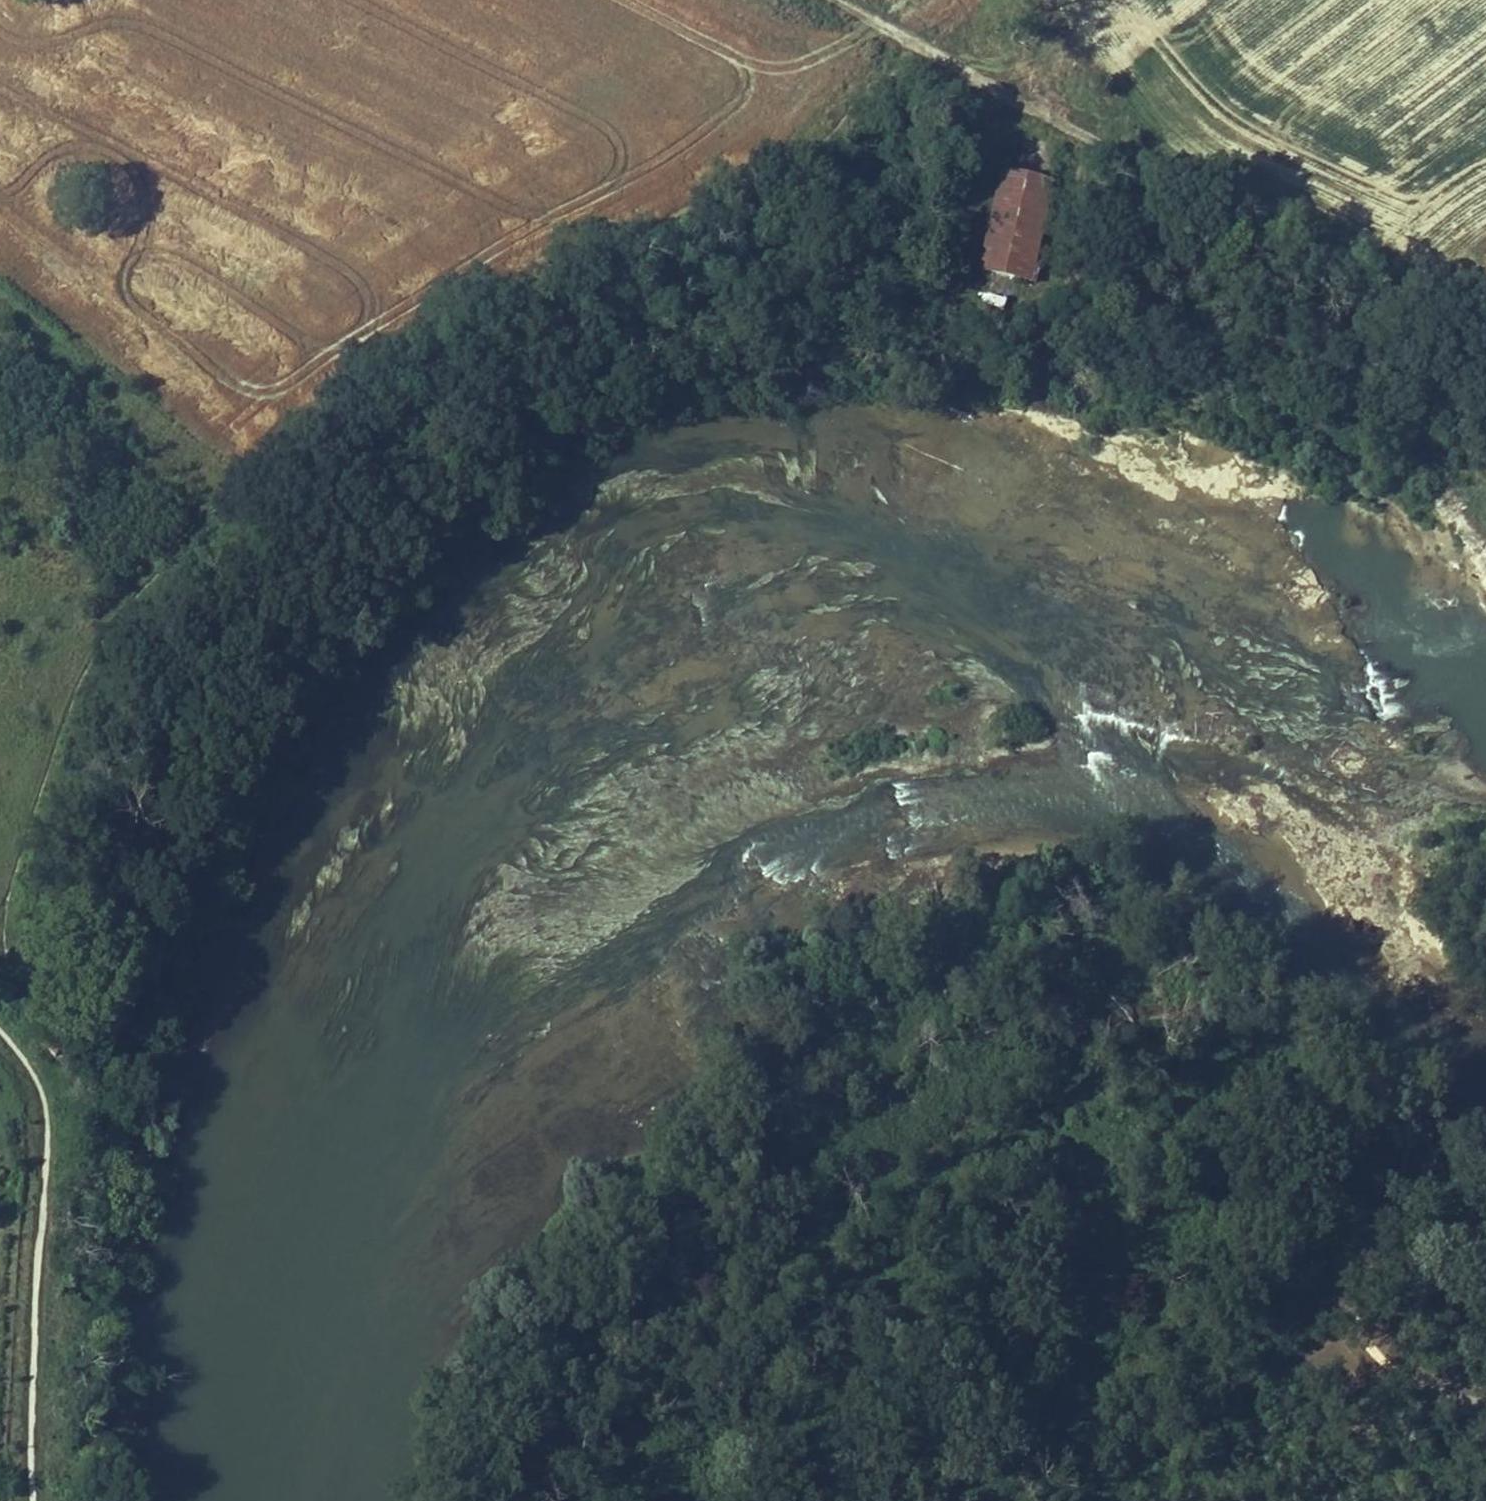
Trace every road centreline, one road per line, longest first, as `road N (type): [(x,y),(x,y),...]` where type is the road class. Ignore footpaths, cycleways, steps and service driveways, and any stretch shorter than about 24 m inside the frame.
road 1 (track): [(1485,334),(916,45)]
road 2 (track): [(1485,1404),(1448,1401),(1368,1351),(1359,1299),(1414,1148)]

